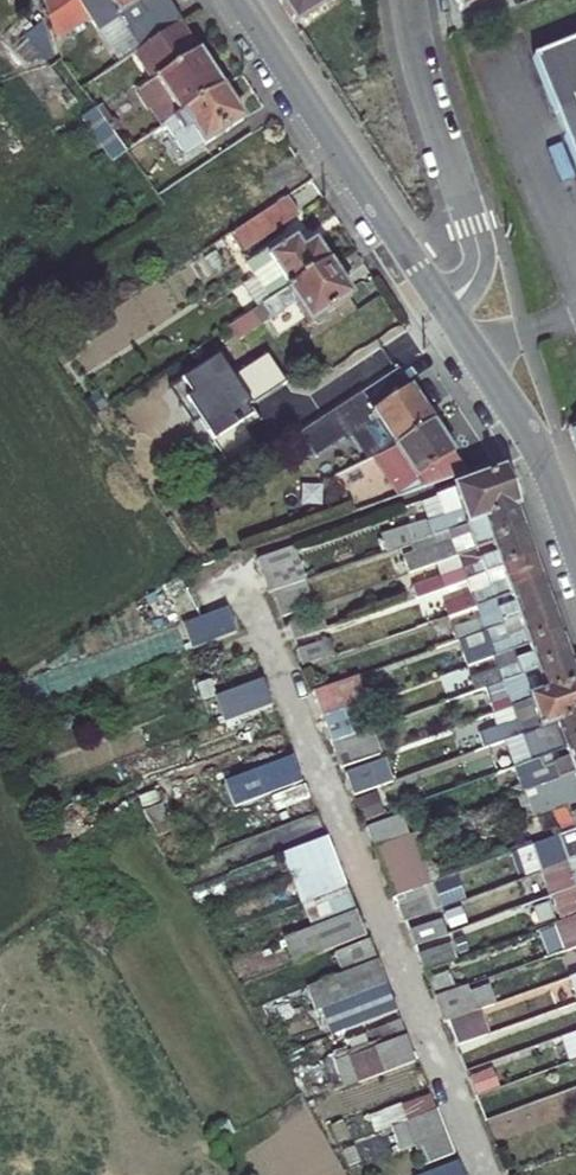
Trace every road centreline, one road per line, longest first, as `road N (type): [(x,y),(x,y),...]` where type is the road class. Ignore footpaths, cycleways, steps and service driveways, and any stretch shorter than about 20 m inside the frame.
road 1 (tertiary): [(242,0),(443,306)]
road 2 (residential): [(443,306),(481,261),(410,0)]
road 3 (tertiary): [(443,306),(538,456),(575,554)]

